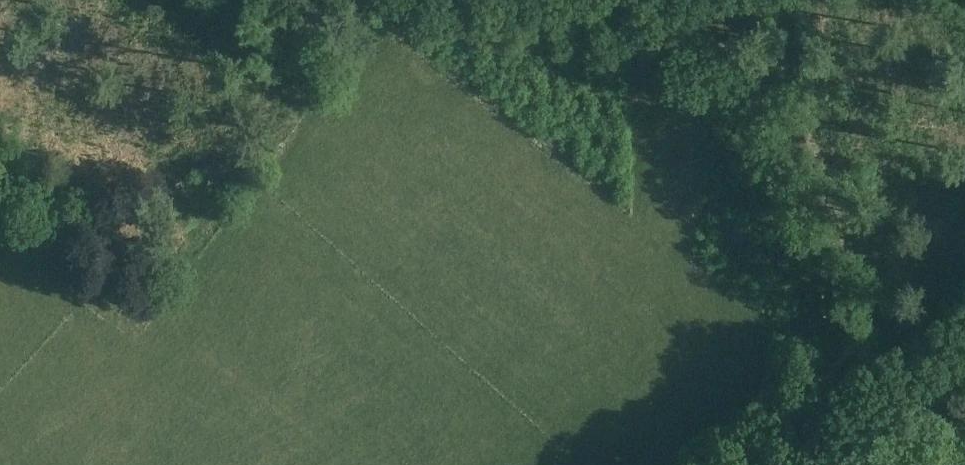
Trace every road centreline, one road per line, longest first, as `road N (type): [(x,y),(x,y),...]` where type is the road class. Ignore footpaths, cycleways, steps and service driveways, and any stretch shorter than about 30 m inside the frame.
road 1 (track): [(869,339),(835,364),(746,464)]

